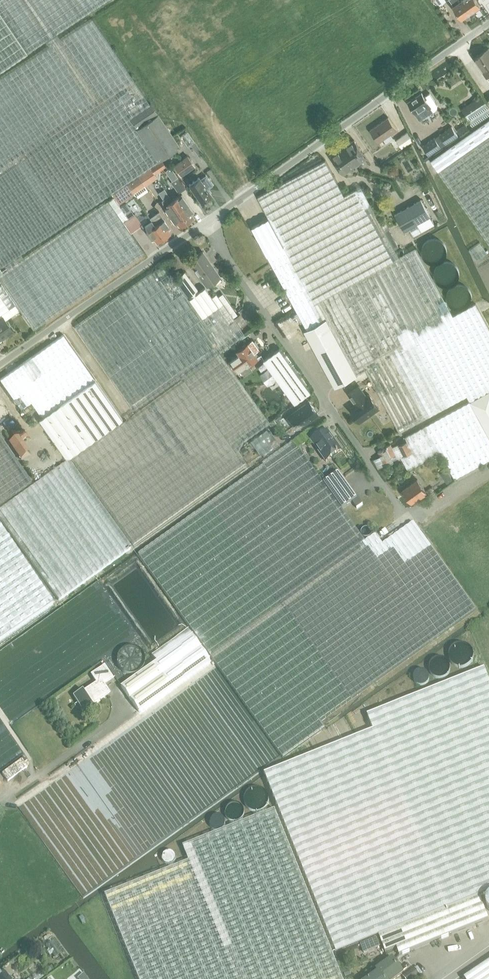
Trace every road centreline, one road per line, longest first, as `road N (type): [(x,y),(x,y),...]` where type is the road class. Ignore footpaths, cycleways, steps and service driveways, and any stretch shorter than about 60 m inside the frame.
road 1 (unclassified): [(204,221),(404,516)]
road 2 (unclassified): [(488,23),(204,221)]
road 3 (unclassified): [(204,221),(0,362)]

